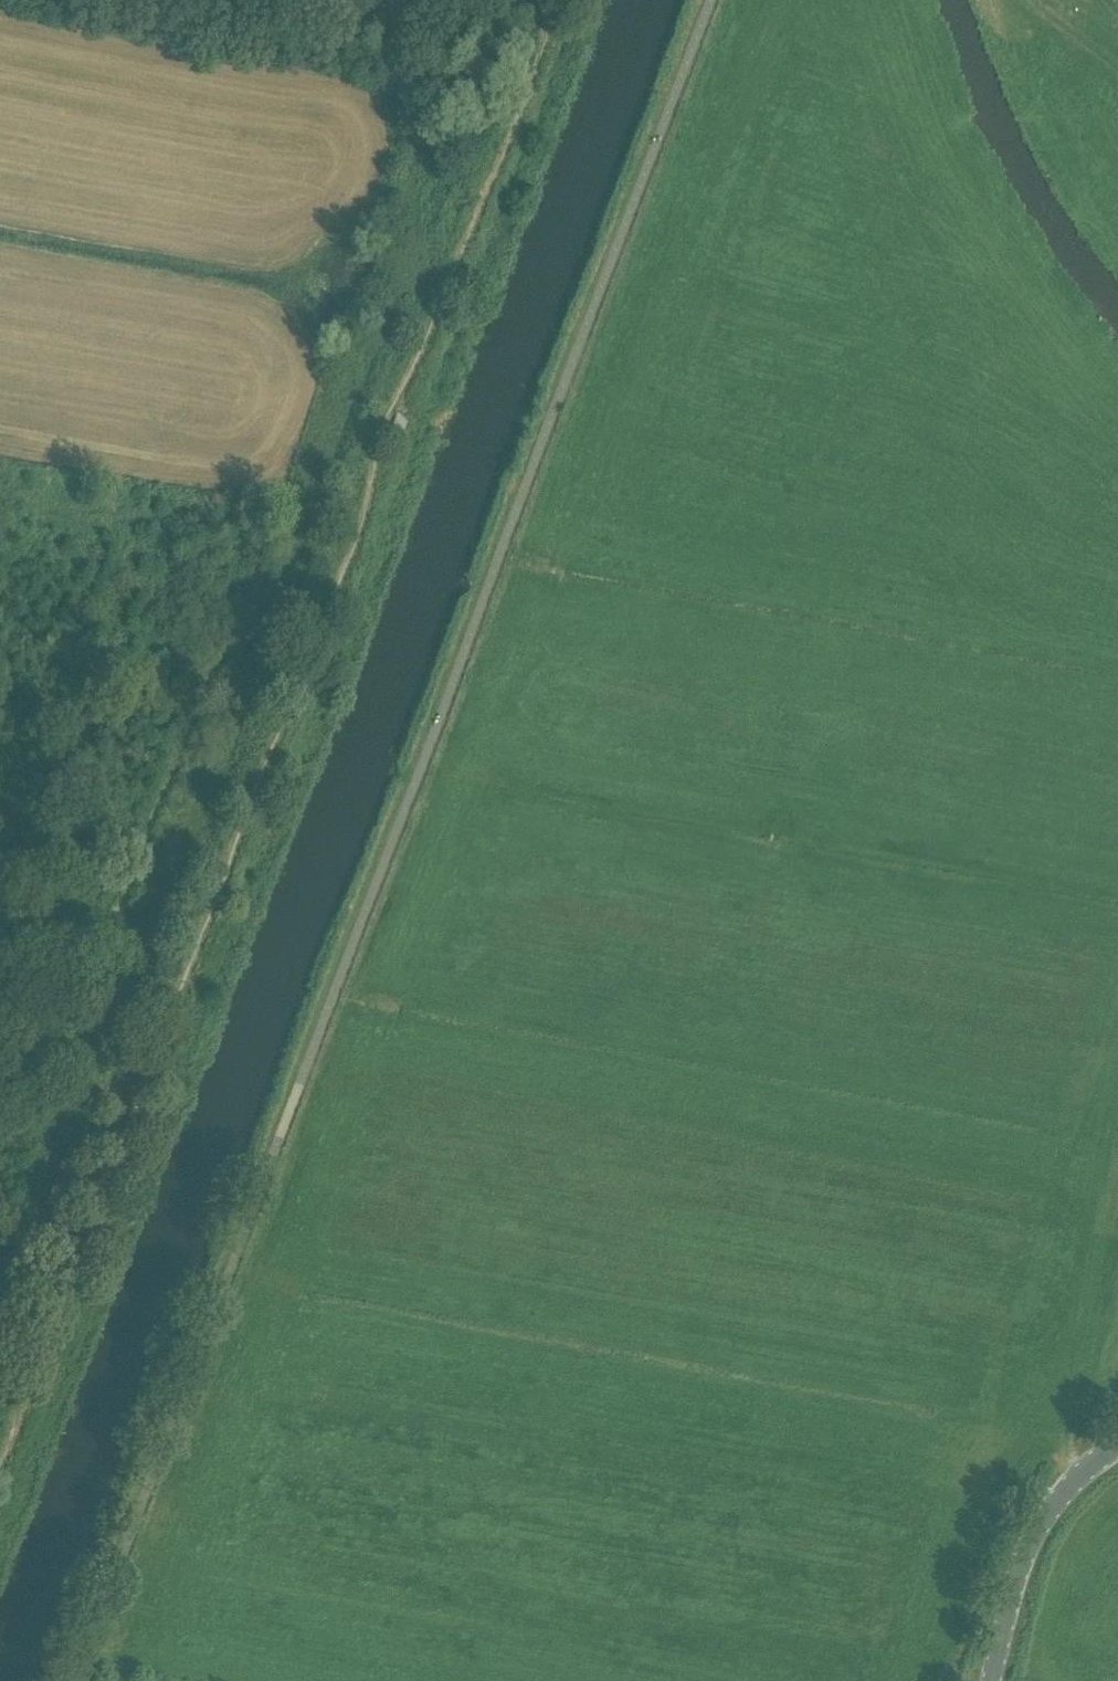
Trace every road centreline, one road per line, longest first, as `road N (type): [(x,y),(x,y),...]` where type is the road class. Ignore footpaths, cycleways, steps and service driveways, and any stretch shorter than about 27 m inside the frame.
road 1 (tertiary): [(994,1680),(1031,1534),(1080,1472),(1117,1448)]

